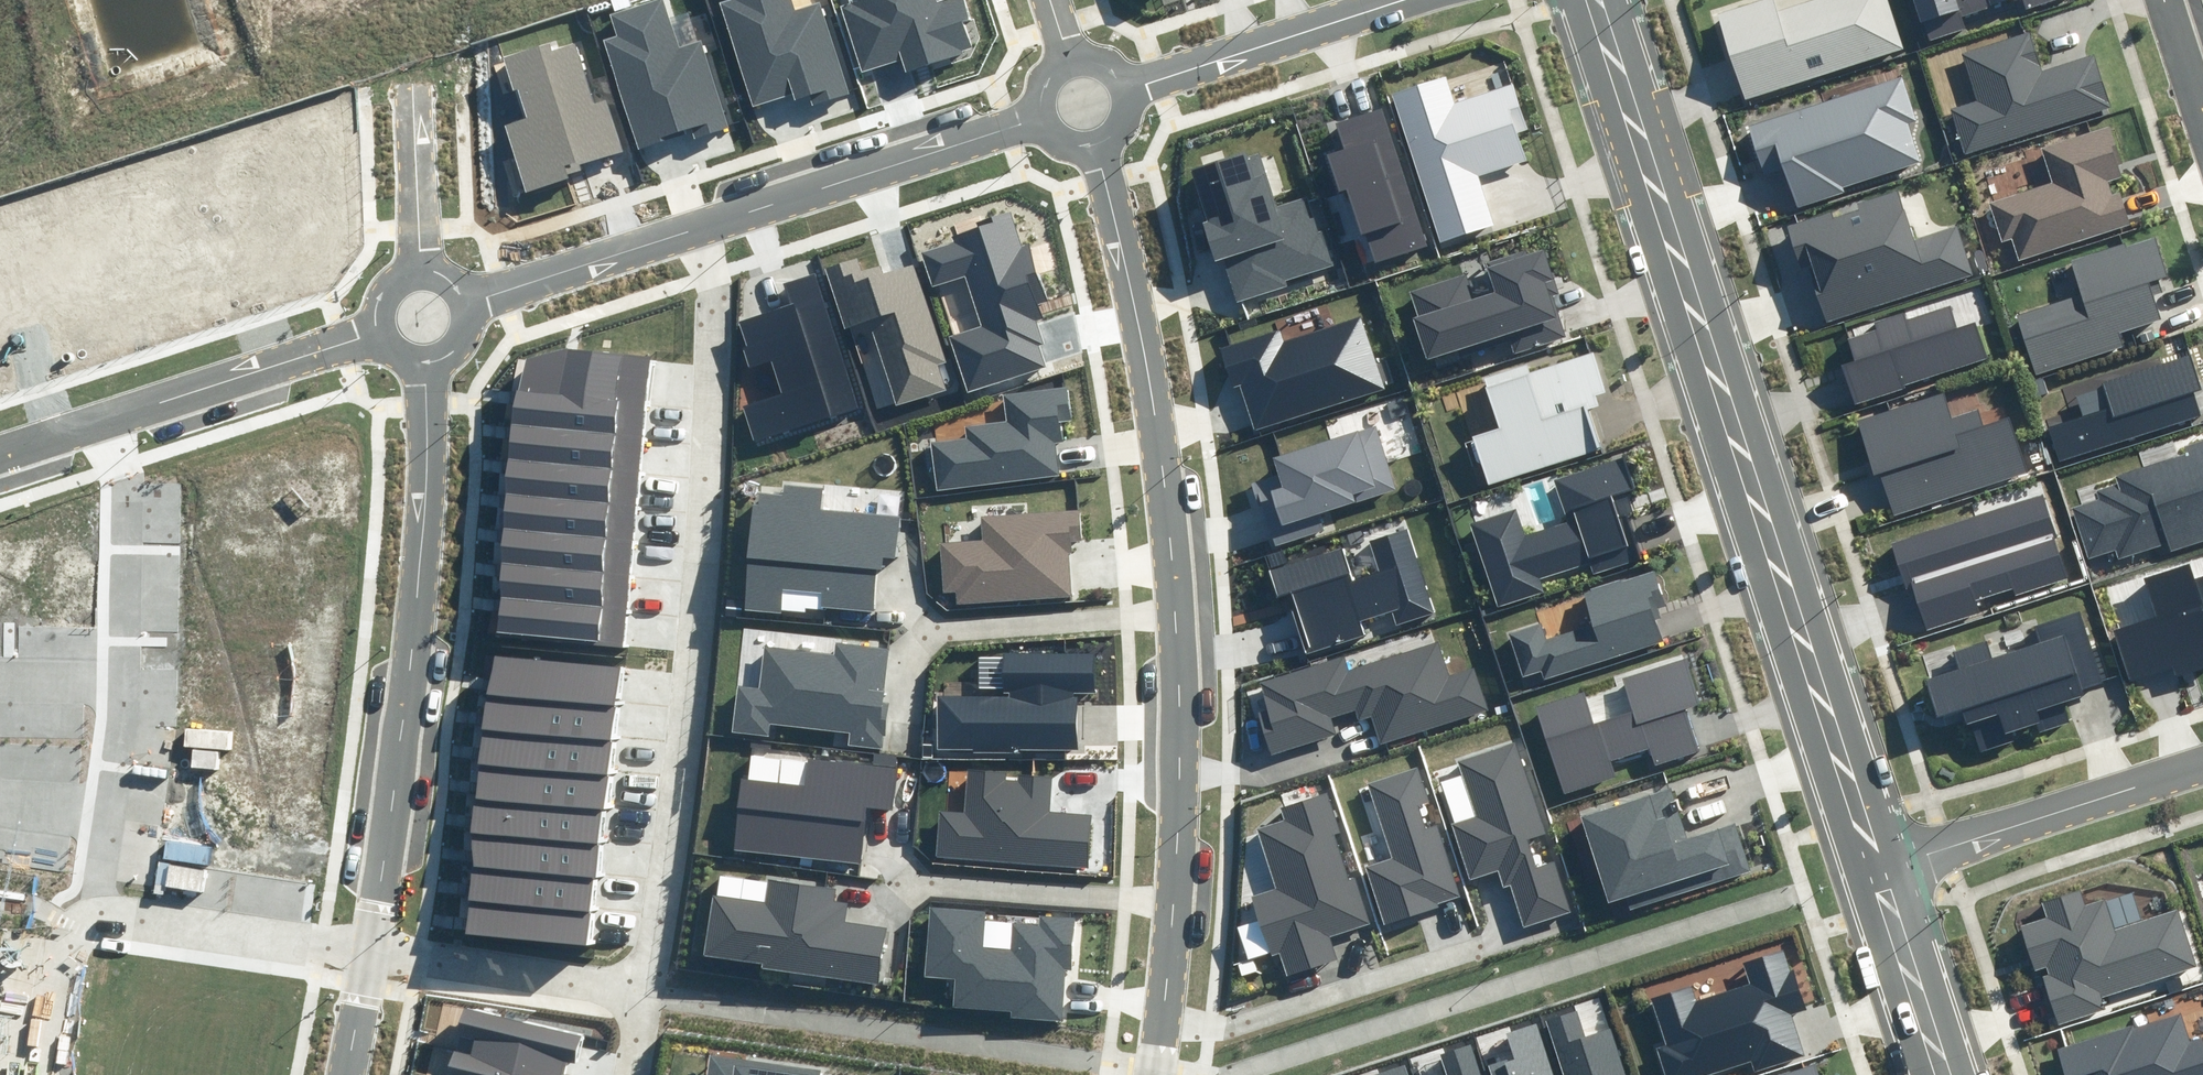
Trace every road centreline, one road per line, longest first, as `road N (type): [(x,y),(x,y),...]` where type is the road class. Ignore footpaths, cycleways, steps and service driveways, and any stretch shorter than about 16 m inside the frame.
road 1 (tertiary): [(1154,1074),(1182,744),(1175,567),(1145,321),(1097,139)]
road 2 (tertiary): [(1866,871),(1596,0)]
road 3 (residential): [(649,990),(715,306),(698,227)]
road 4 (residential): [(428,356),(409,642),(370,950)]
road 5 (residential): [(113,914),(105,892),(124,752),(127,490),(105,415)]
road 6 (residential): [(1045,116),(698,227)]
road 7 (residential): [(1866,871),(2202,761)]
road 8 (residential): [(386,333),(105,415)]
road 9 (residential): [(370,950),(649,990)]
road 10 (residential): [(113,914),(370,950)]
road 11 (residential): [(698,227),(468,300)]
road 12 (tertiary): [(1935,1074),(1866,871)]
road 13 (residential): [(1321,23),(1129,79)]
road 14 (residential): [(45,1074),(67,937),(90,918),(113,914)]
road 15 (residential): [(414,86),(419,268)]
road 16 (residential): [(370,950),(348,1074)]
road 17 (residential): [(2165,0),(2202,114)]

